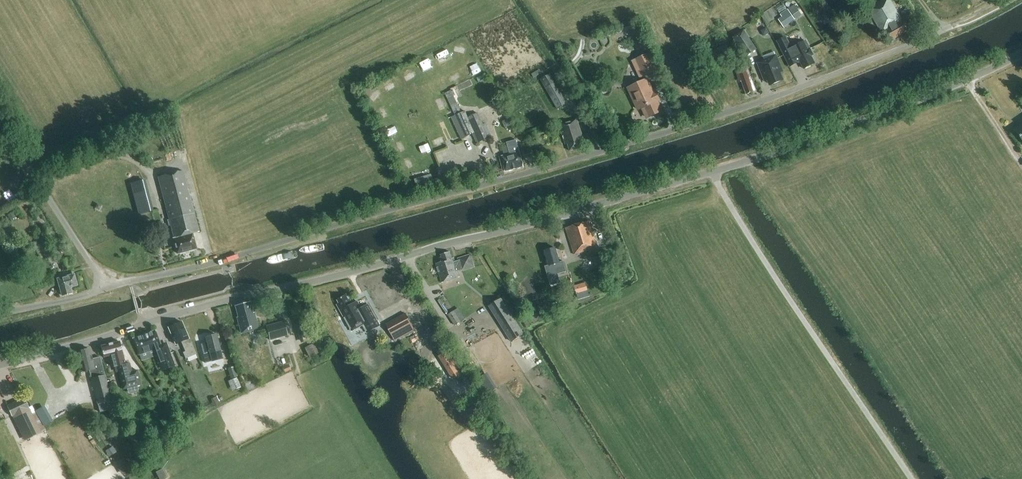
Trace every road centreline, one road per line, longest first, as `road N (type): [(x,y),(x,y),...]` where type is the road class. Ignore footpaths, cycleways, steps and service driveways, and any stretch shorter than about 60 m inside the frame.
road 1 (unclassified): [(0,365),(713,172),(896,109),(1021,52)]
road 2 (unclassified): [(107,288),(671,131),(948,29)]
road 3 (unclassified): [(107,288),(0,121)]

